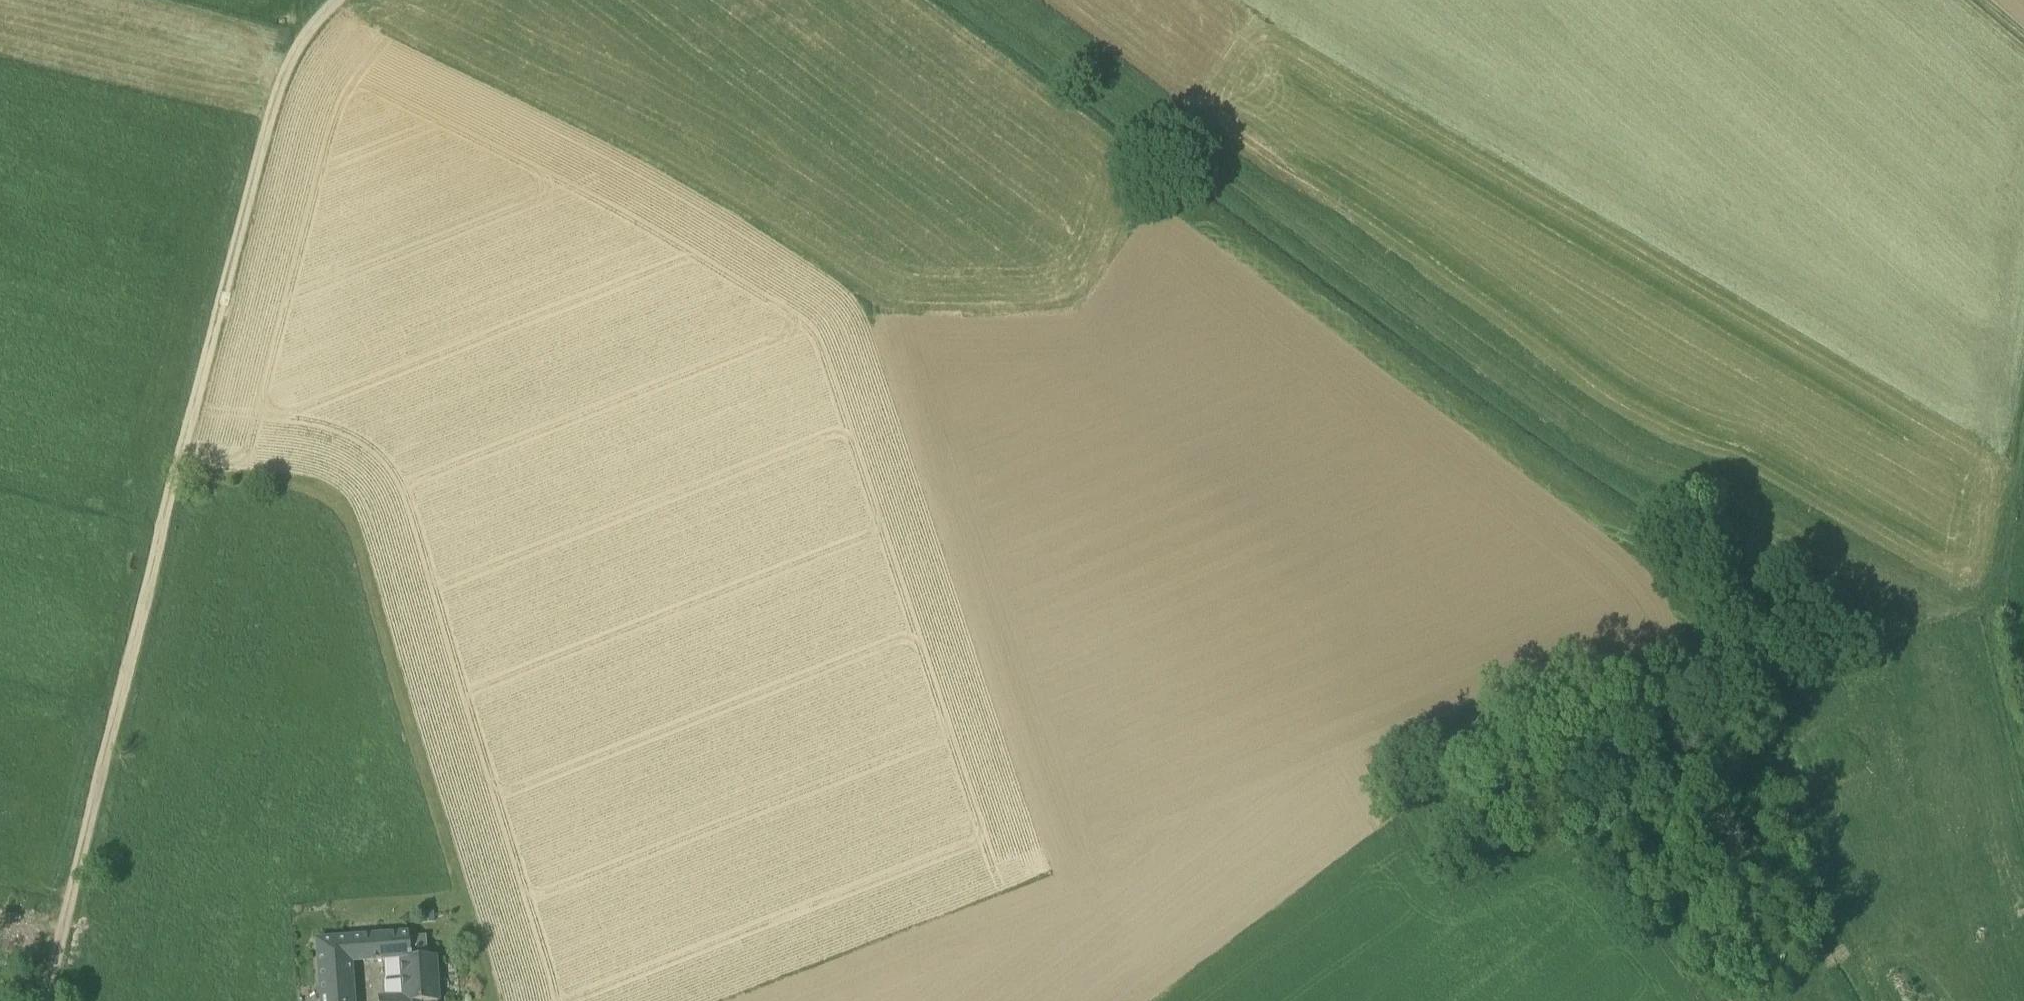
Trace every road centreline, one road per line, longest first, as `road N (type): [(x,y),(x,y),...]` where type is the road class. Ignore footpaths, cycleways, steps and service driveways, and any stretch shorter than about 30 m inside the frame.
road 1 (track): [(40,1000),(290,34),(333,0)]
road 2 (track): [(1710,1000),(1698,974),(1576,832),(1445,881),(1386,772)]

